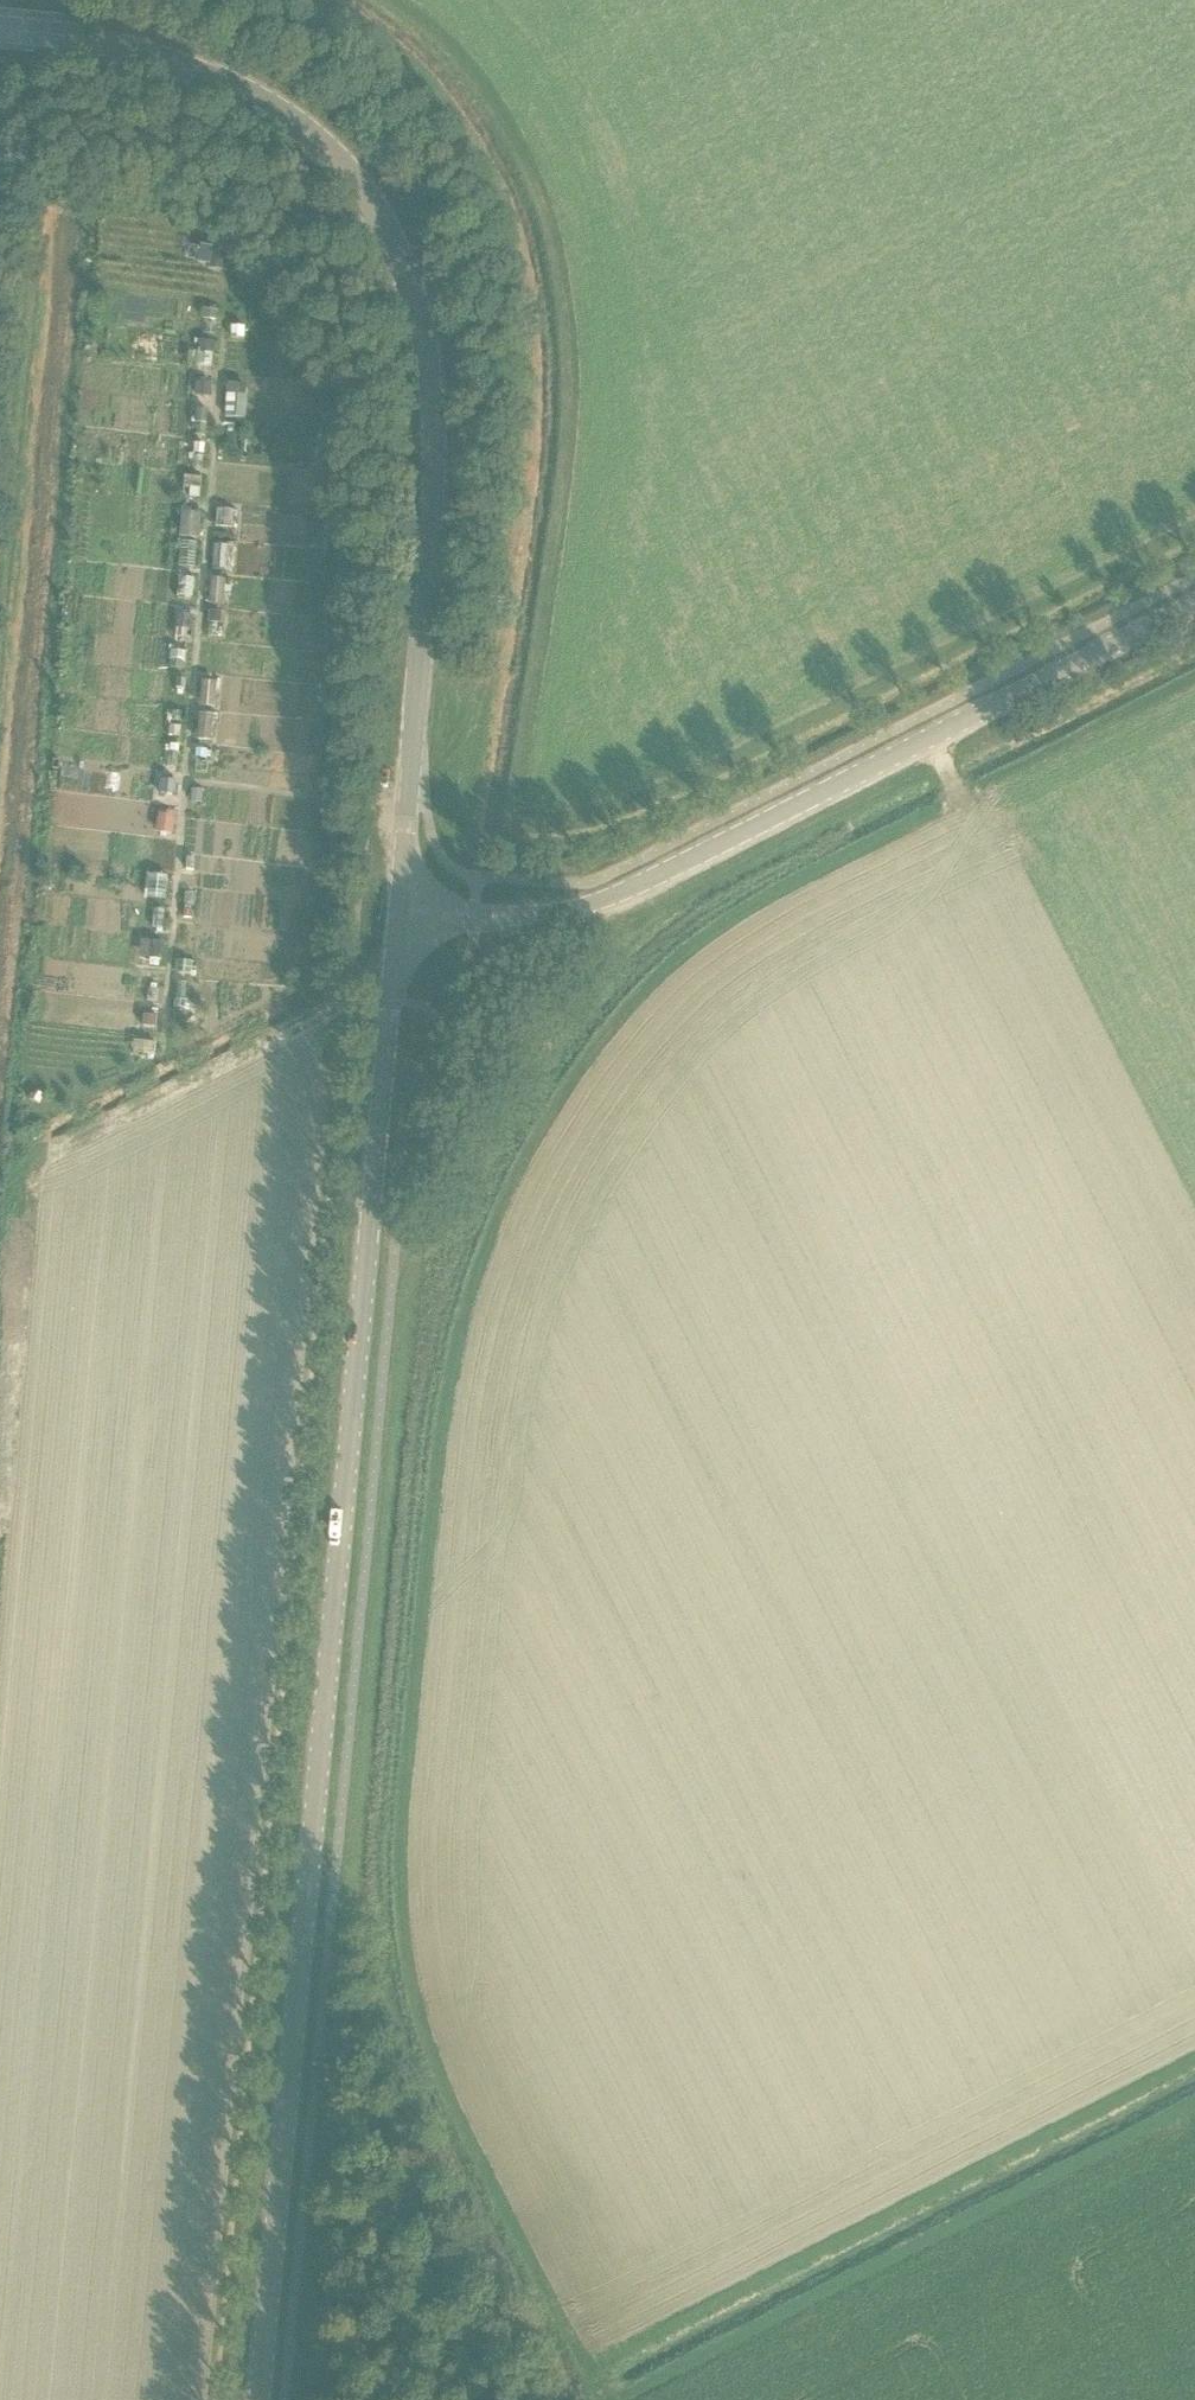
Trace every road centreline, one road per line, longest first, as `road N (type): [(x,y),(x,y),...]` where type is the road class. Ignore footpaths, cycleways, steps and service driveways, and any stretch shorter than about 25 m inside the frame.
road 1 (tertiary): [(260,2399),(404,909)]
road 2 (tertiary): [(404,909),(435,407),(410,285),(386,226),(321,145),(235,86),(121,43),(0,27)]
road 3 (unclassified): [(404,909),(517,916),(616,896),(1194,611)]

